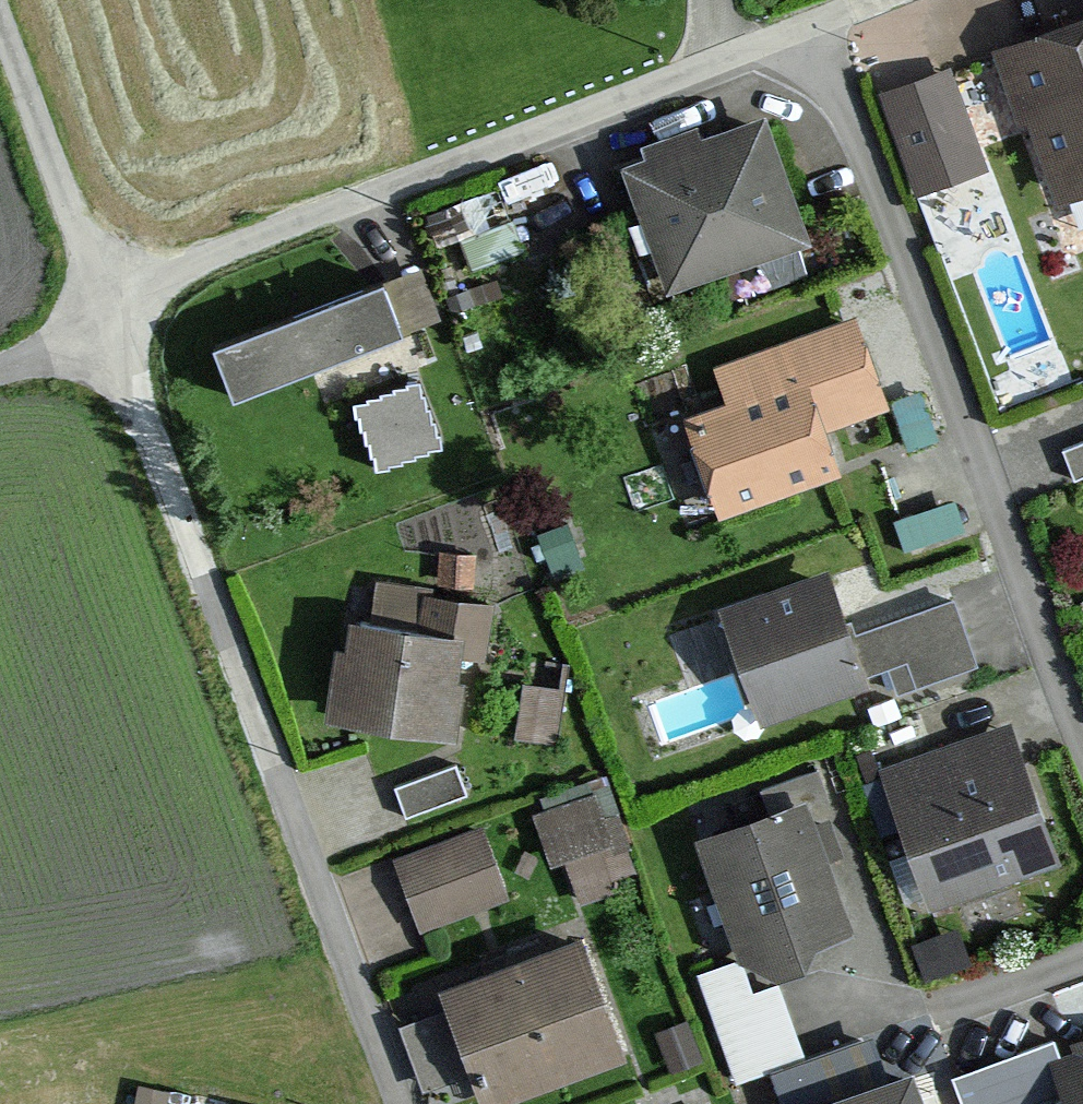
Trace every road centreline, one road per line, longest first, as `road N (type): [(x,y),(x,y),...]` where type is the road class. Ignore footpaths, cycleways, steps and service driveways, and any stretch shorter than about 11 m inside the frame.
road 1 (residential): [(111,328),(402,1103)]
road 2 (residential): [(1082,744),(816,22)]
road 3 (residential): [(102,299),(816,22)]
road 4 (track): [(0,21),(102,299)]
road 5 (residential): [(951,1005),(1082,954)]

